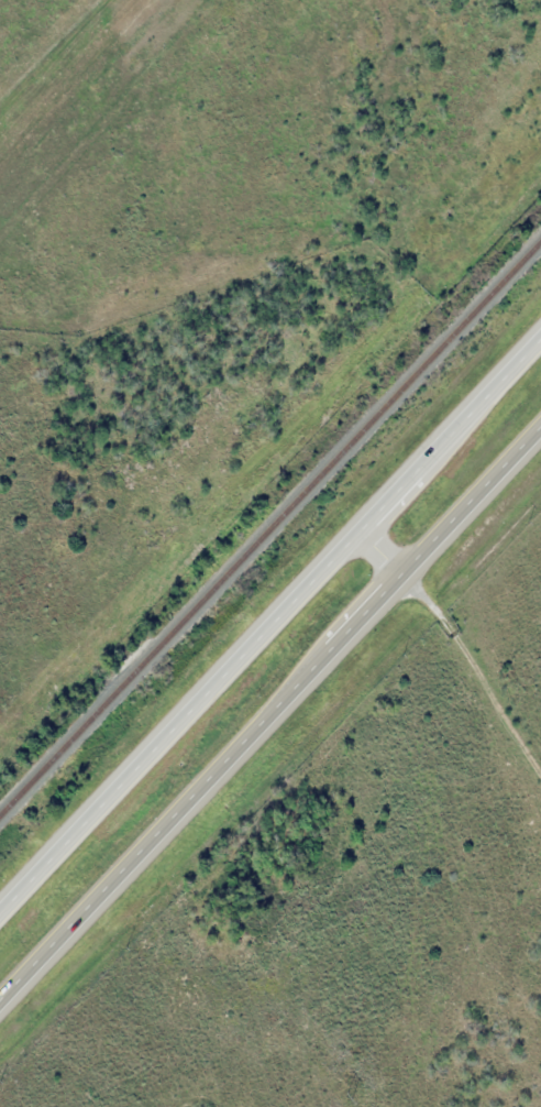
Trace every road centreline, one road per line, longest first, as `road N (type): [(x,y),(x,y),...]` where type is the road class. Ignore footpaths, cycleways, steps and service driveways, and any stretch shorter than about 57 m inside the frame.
road 1 (trunk): [(540,352),(0,929)]
road 2 (trunk): [(0,1017),(540,451)]
road 3 (track): [(540,806),(409,588),(367,537)]

